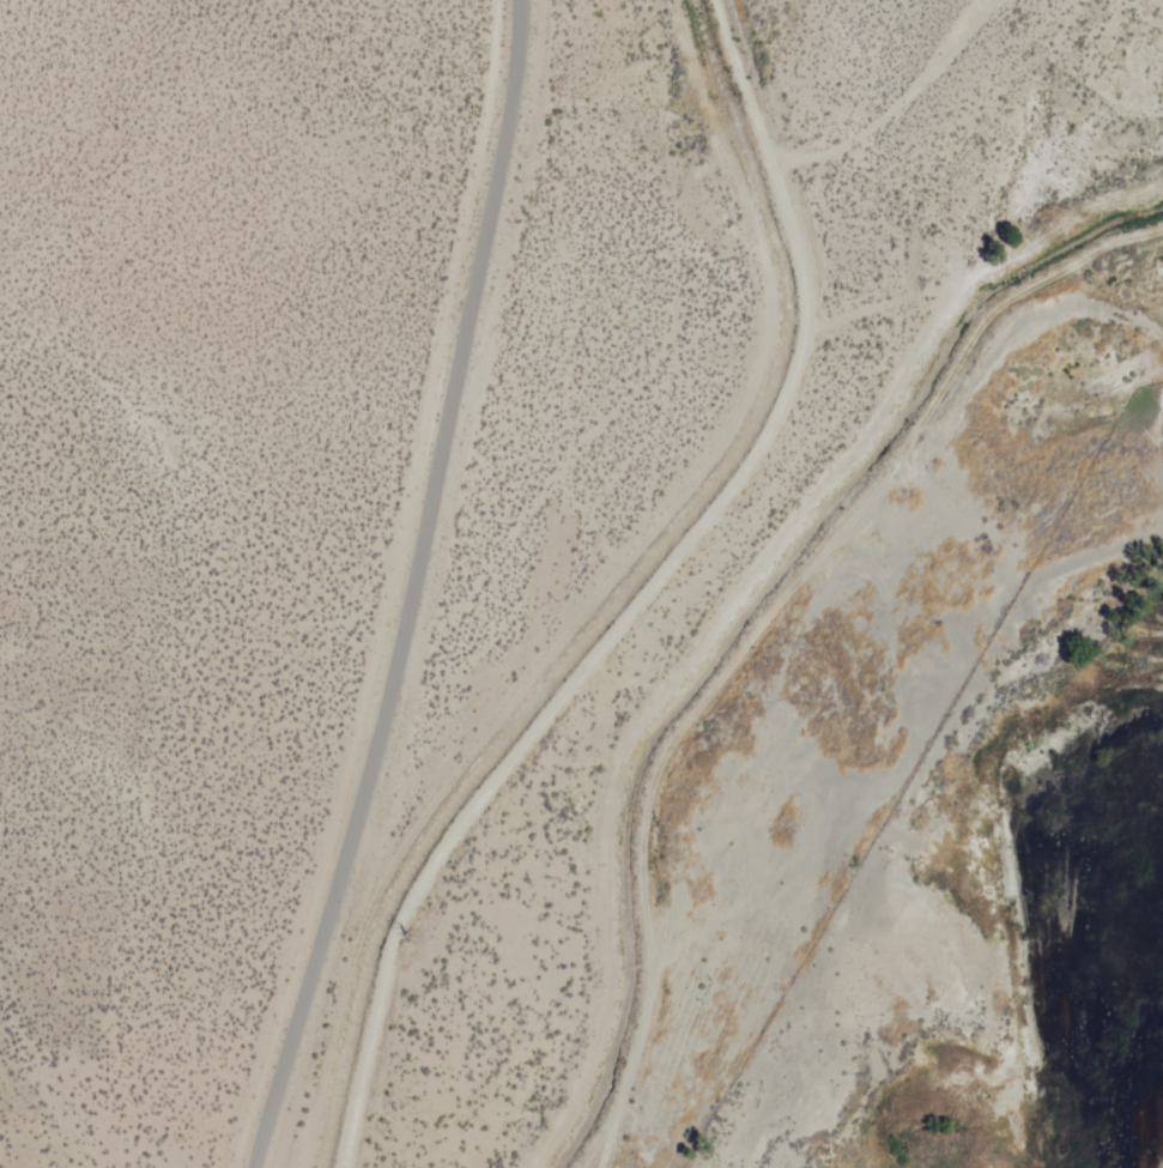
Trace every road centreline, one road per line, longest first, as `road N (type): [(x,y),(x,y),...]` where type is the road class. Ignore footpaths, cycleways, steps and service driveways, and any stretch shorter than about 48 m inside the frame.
road 1 (track): [(723,0),(808,267),(808,339),(750,468),(501,775),(417,898),(371,1046),(347,1167)]
road 2 (track): [(539,1167),(583,1100),(611,1033),(612,822),(646,718),(885,418),(970,279),(1016,246),(1162,184)]
road 3 (residential): [(255,1167),(389,710),(452,404),(503,202),(527,0)]

